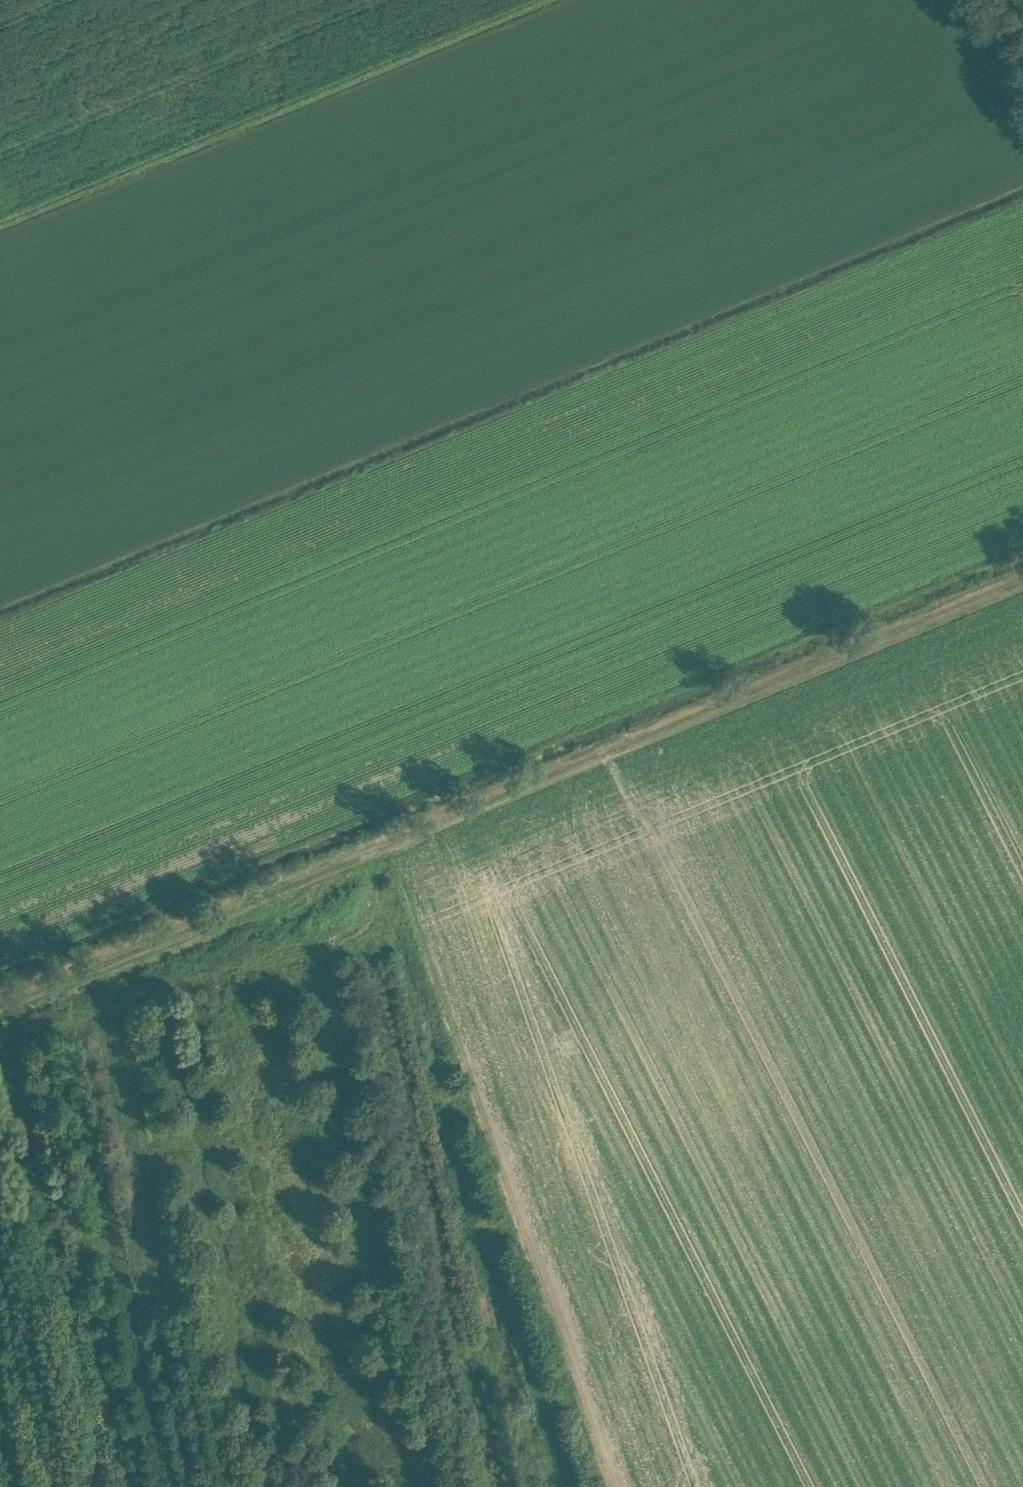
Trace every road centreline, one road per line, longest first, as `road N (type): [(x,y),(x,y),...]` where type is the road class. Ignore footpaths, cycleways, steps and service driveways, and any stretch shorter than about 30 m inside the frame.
road 1 (track): [(1022,589),(0,1016)]

